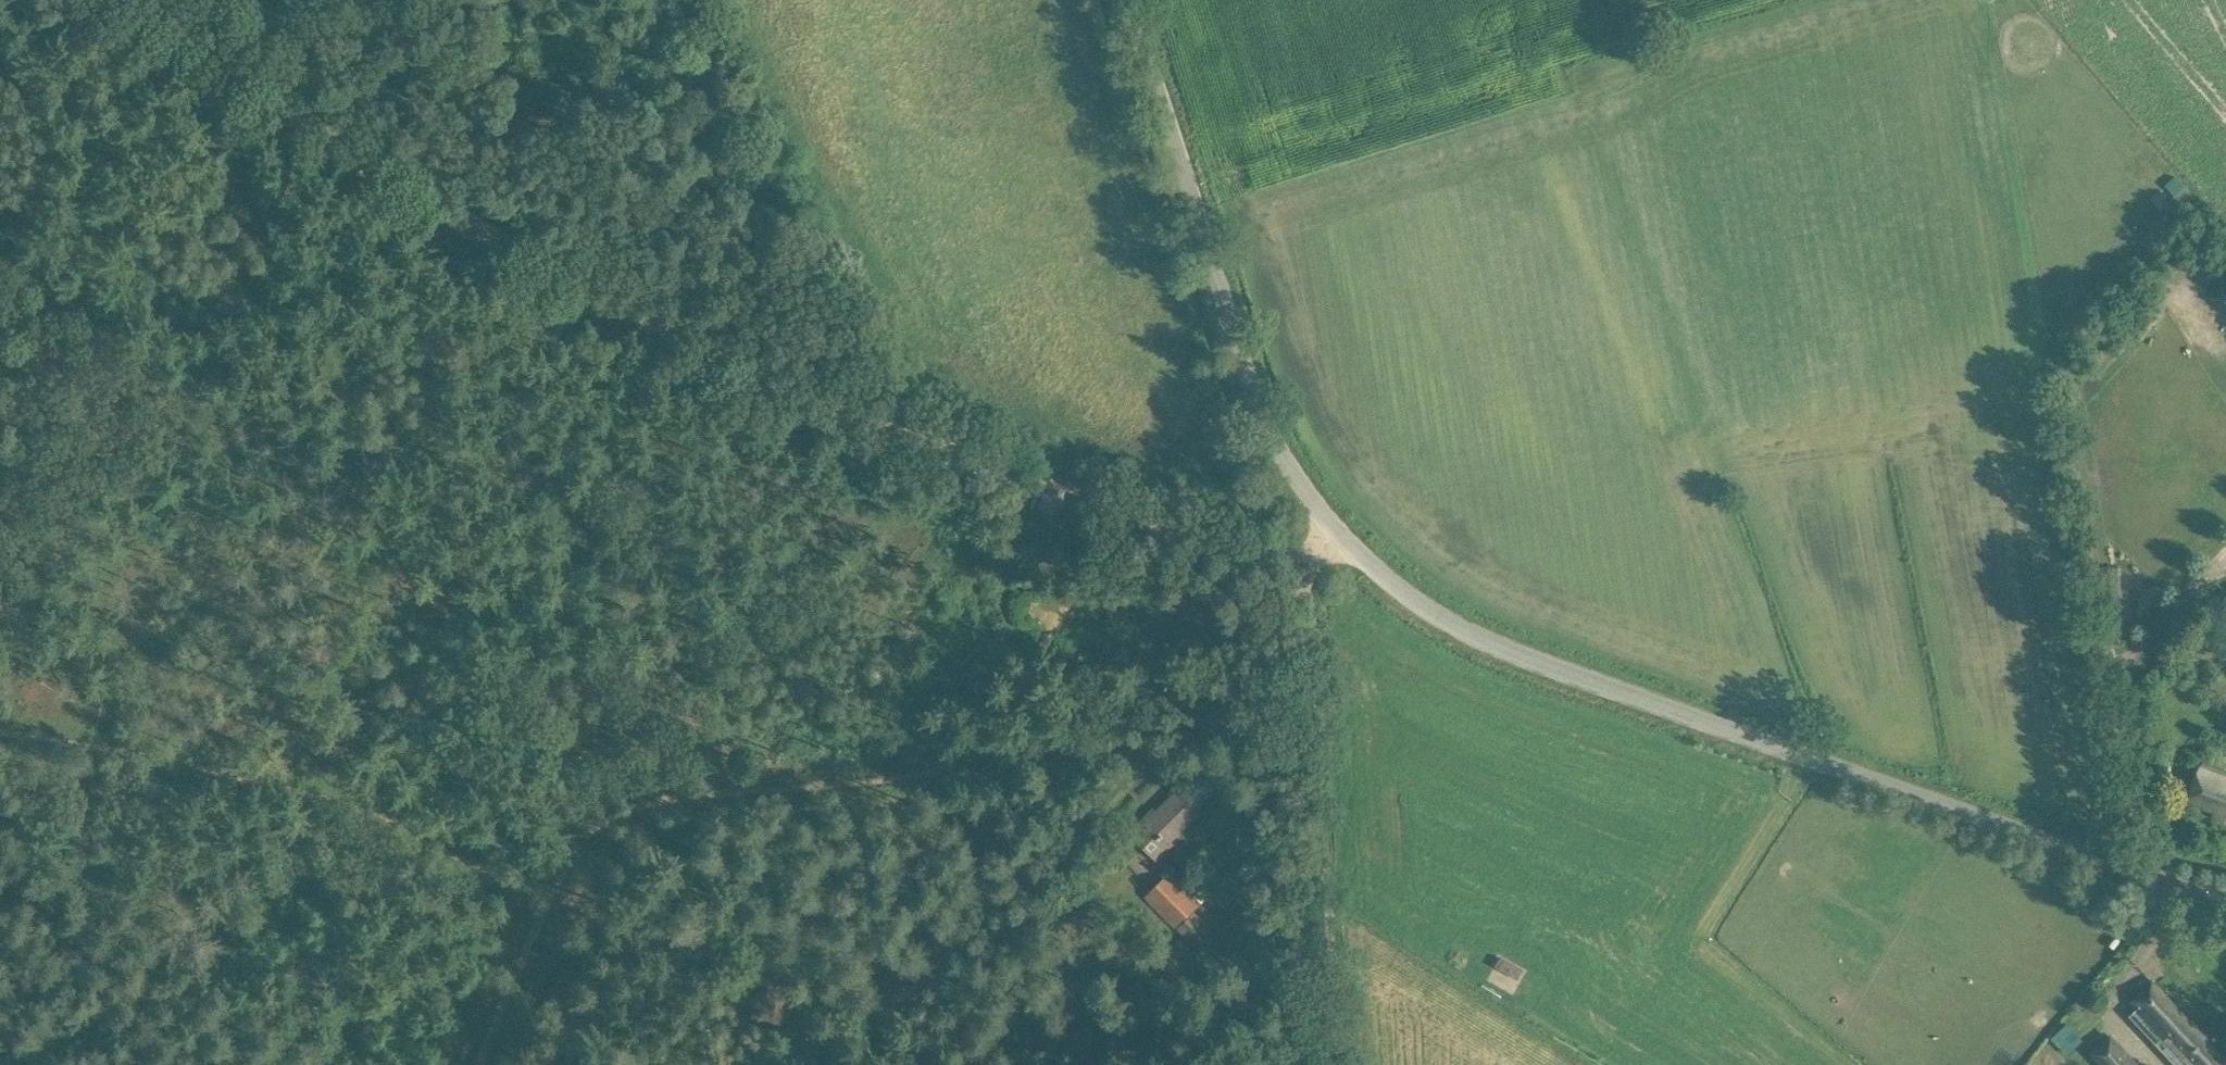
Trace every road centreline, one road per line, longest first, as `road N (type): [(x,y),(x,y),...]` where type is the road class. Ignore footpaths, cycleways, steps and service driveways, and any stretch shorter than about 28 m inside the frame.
road 1 (unclassified): [(2147,875),(1526,657),(1456,626),(1364,559),(1283,458),(1259,403),(1128,0)]
road 2 (track): [(1346,1064),(1310,605)]
road 3 (track): [(2147,875),(2121,703),(2132,657),(2225,554)]
road 4 (track): [(1143,744),(1267,626),(1310,605)]
road 5 (track): [(305,118),(137,0)]

